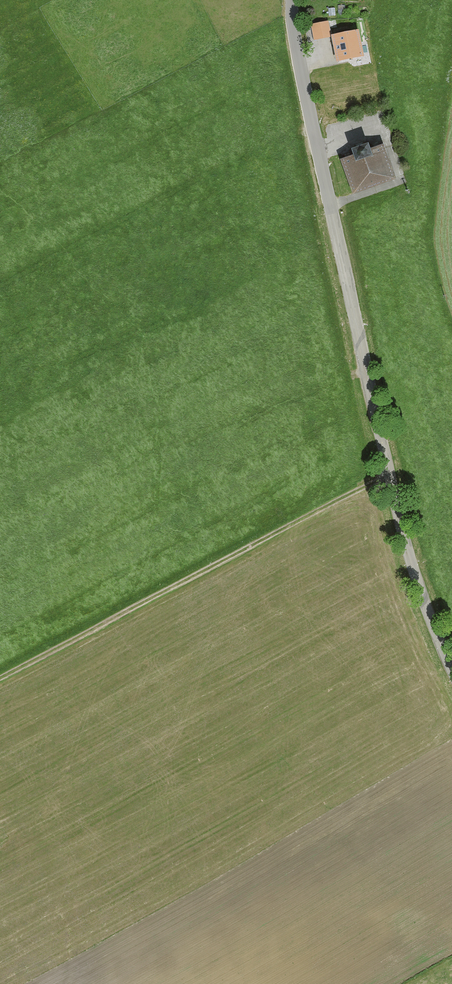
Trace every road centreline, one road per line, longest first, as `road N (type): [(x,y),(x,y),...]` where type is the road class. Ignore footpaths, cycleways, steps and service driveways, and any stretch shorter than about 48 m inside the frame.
road 1 (unclassified): [(451,670),(411,561),(334,222)]
road 2 (track): [(390,476),(0,680)]
road 3 (residential): [(334,222),(294,0)]

